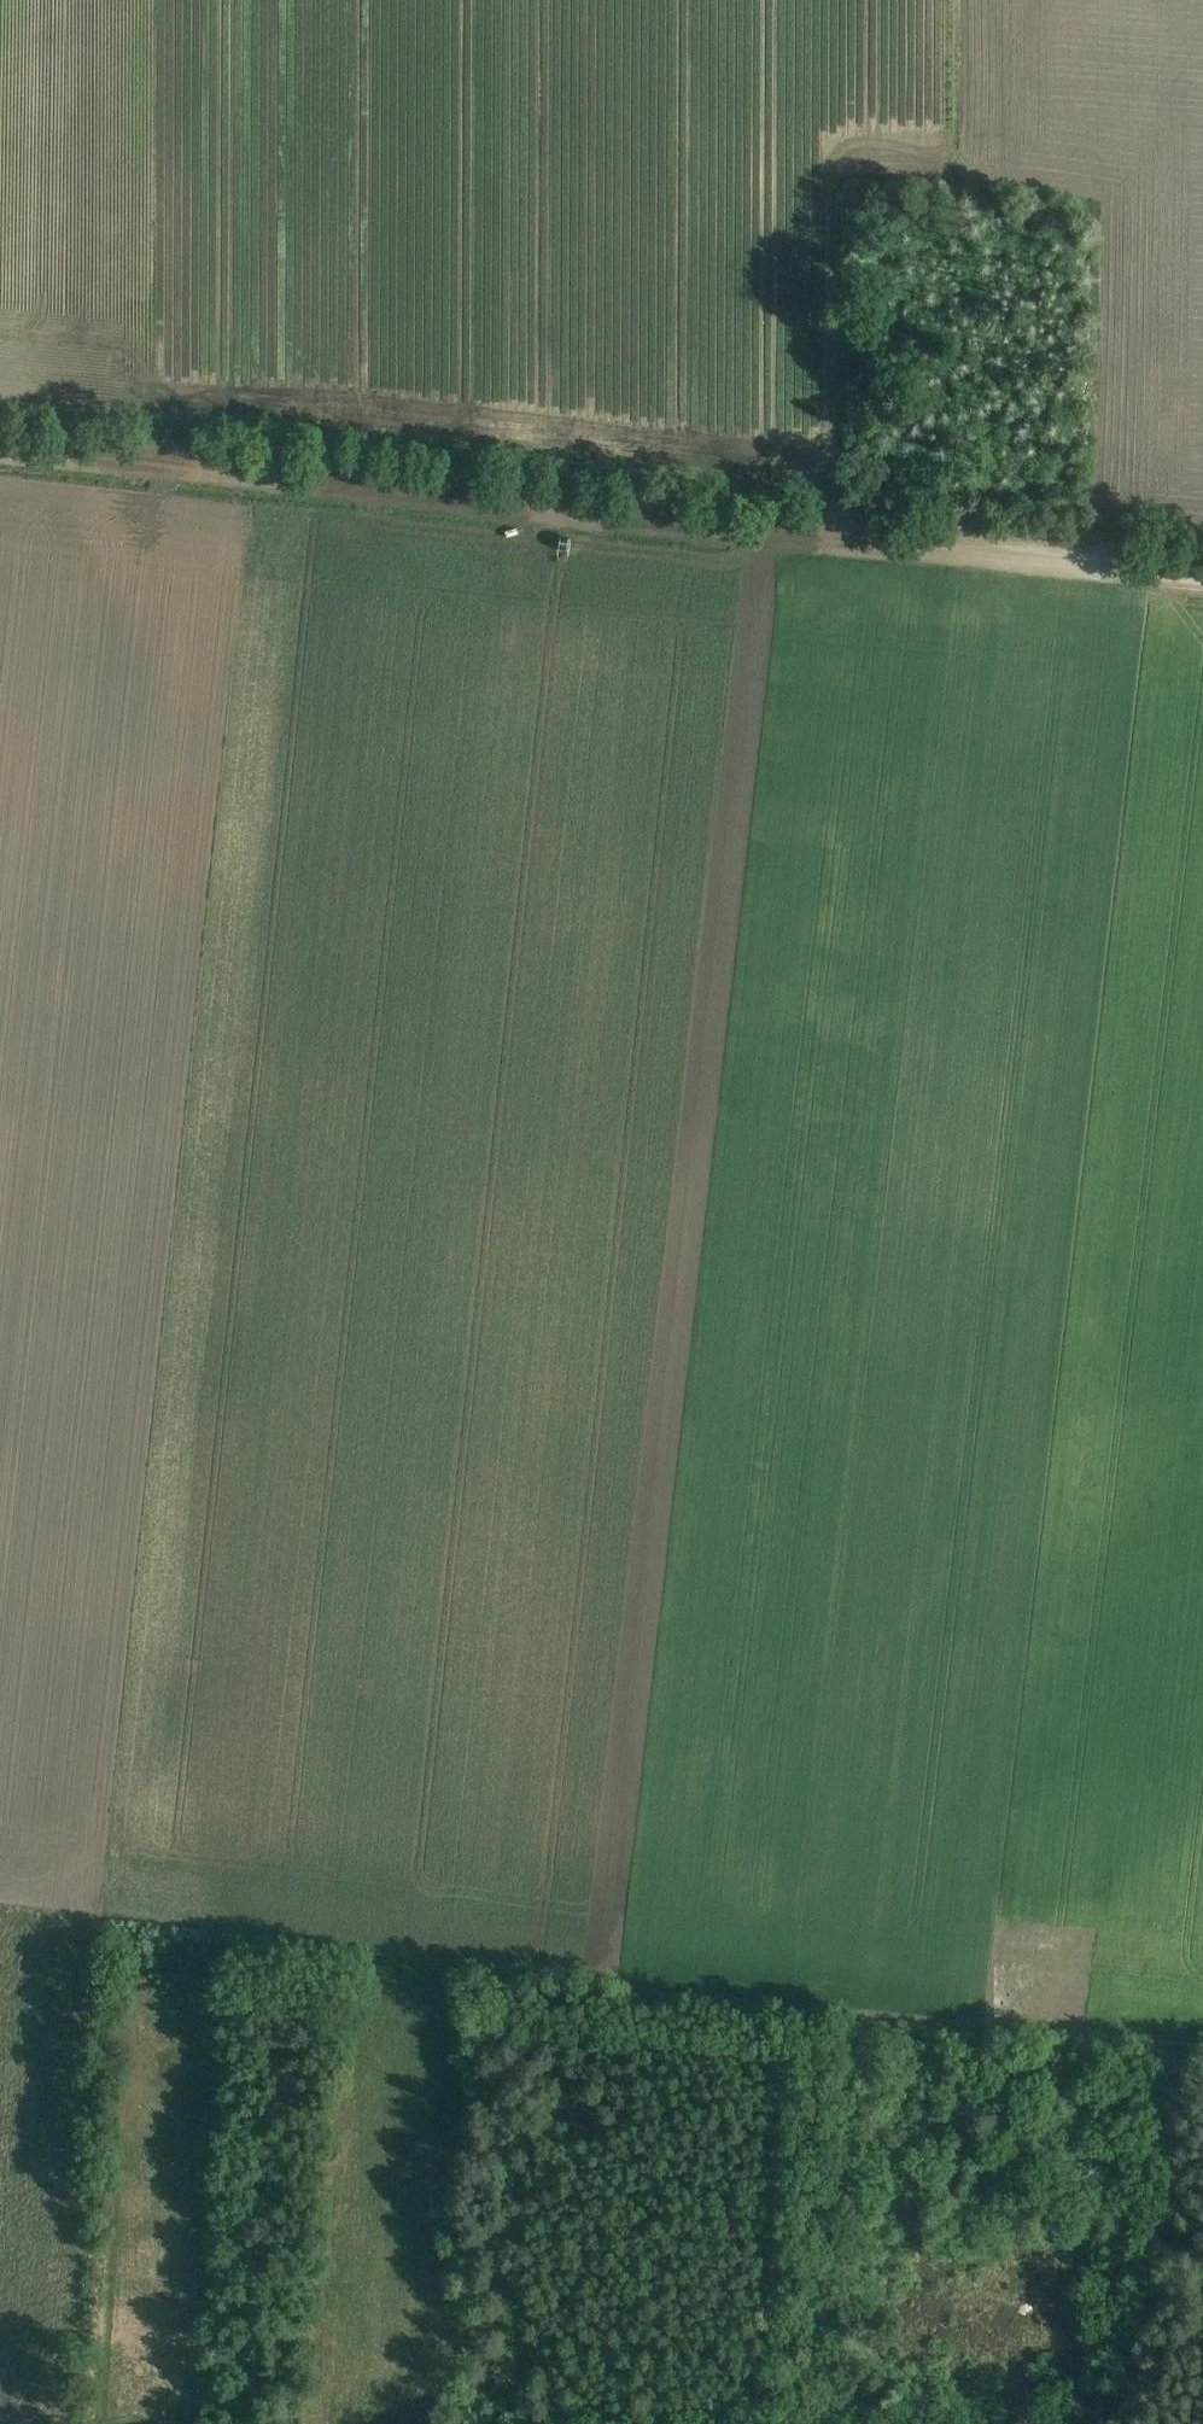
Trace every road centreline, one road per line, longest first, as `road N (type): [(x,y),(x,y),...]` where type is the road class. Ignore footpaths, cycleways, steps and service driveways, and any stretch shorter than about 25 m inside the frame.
road 1 (track): [(0,440),(1202,576)]

